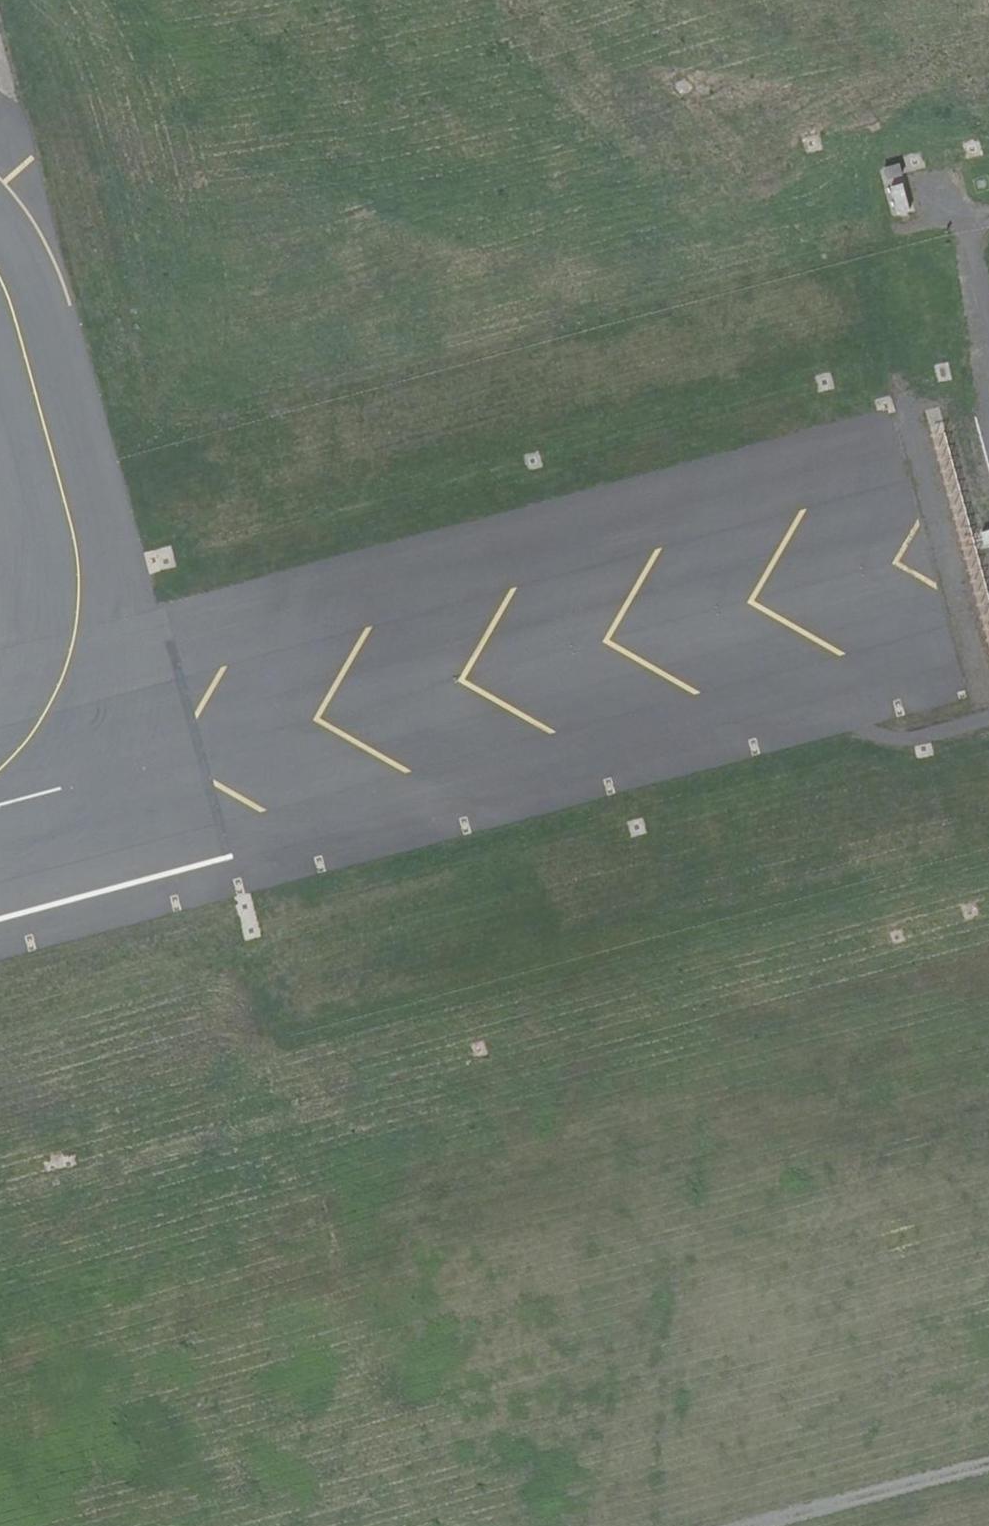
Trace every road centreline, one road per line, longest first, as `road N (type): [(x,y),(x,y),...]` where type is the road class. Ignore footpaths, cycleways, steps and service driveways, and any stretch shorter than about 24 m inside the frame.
road 1 (track): [(761,1525),(988,1463)]
road 2 (track): [(988,216),(963,219),(988,421)]

